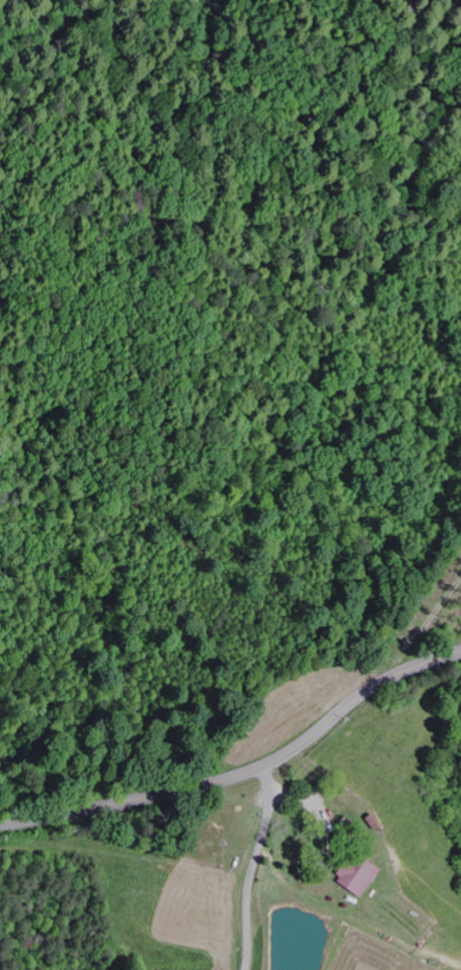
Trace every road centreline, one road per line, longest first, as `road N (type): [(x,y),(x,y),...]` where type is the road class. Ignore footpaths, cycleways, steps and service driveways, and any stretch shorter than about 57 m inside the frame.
road 1 (tertiary): [(0,827),(263,767),(389,679),(460,650)]
road 2 (residential): [(247,969),(252,876),(273,803),(263,767)]
road 3 (residential): [(250,891),(276,879),(280,756)]

